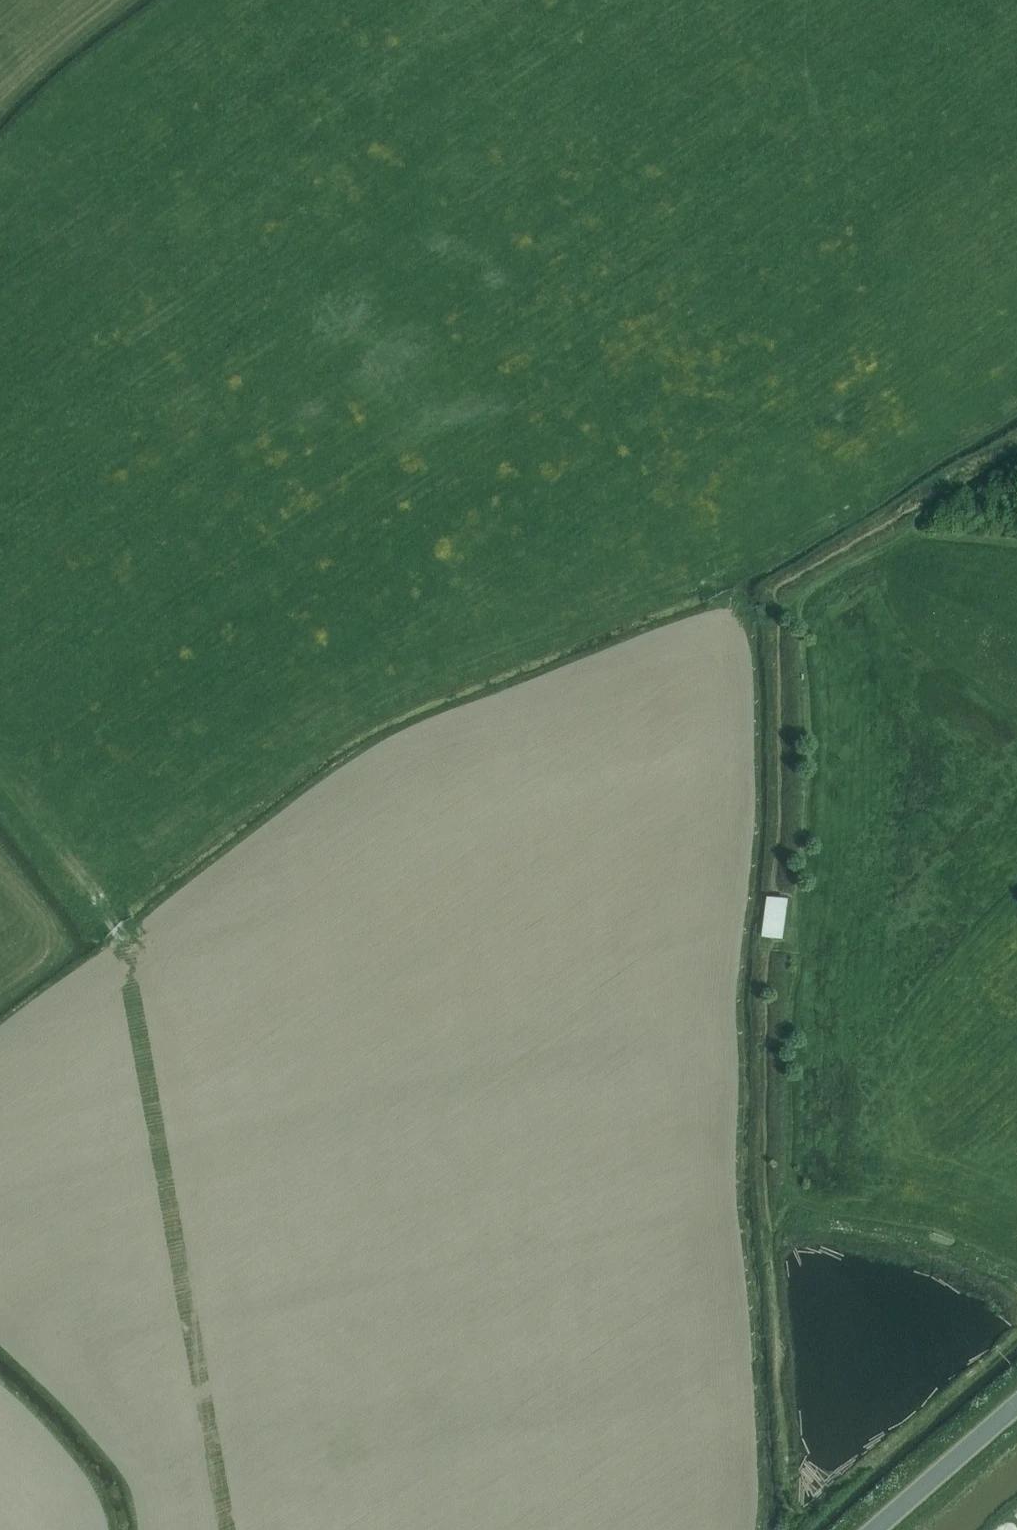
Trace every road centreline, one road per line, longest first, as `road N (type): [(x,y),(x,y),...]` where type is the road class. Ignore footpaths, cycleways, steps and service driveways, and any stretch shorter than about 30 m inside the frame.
road 1 (tertiary): [(875,1529),(1016,1405)]

